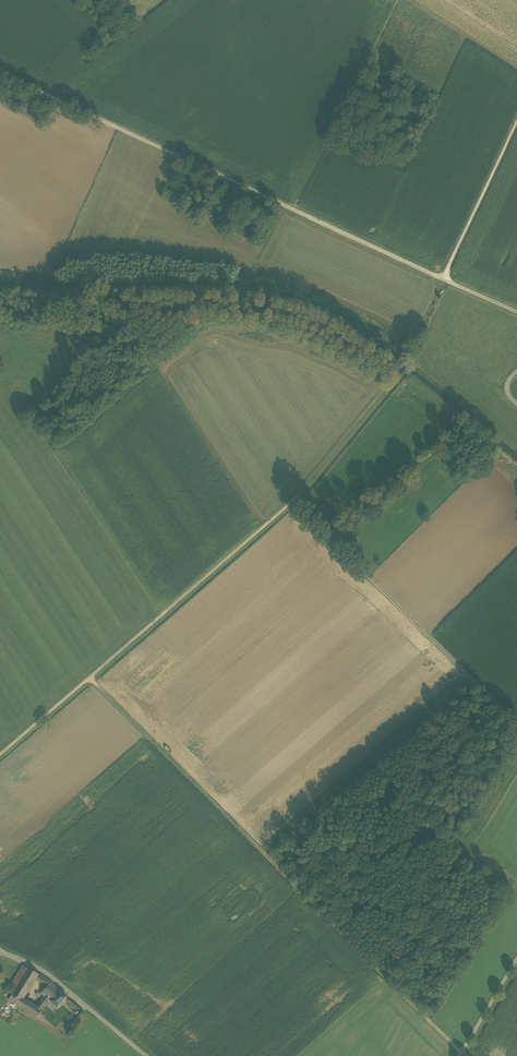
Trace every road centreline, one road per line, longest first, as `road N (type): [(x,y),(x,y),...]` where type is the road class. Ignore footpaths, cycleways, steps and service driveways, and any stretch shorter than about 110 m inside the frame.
road 1 (track): [(0,754),(293,501),(399,371)]
road 2 (track): [(461,1052),(89,677)]
road 3 (track): [(0,72),(447,281)]
road 4 (track): [(293,501),(516,724)]
road 5 (unclassified): [(145,1055),(58,982),(0,950)]
road 6 (track): [(447,281),(516,126)]
road 7 (track): [(516,69),(407,0)]

